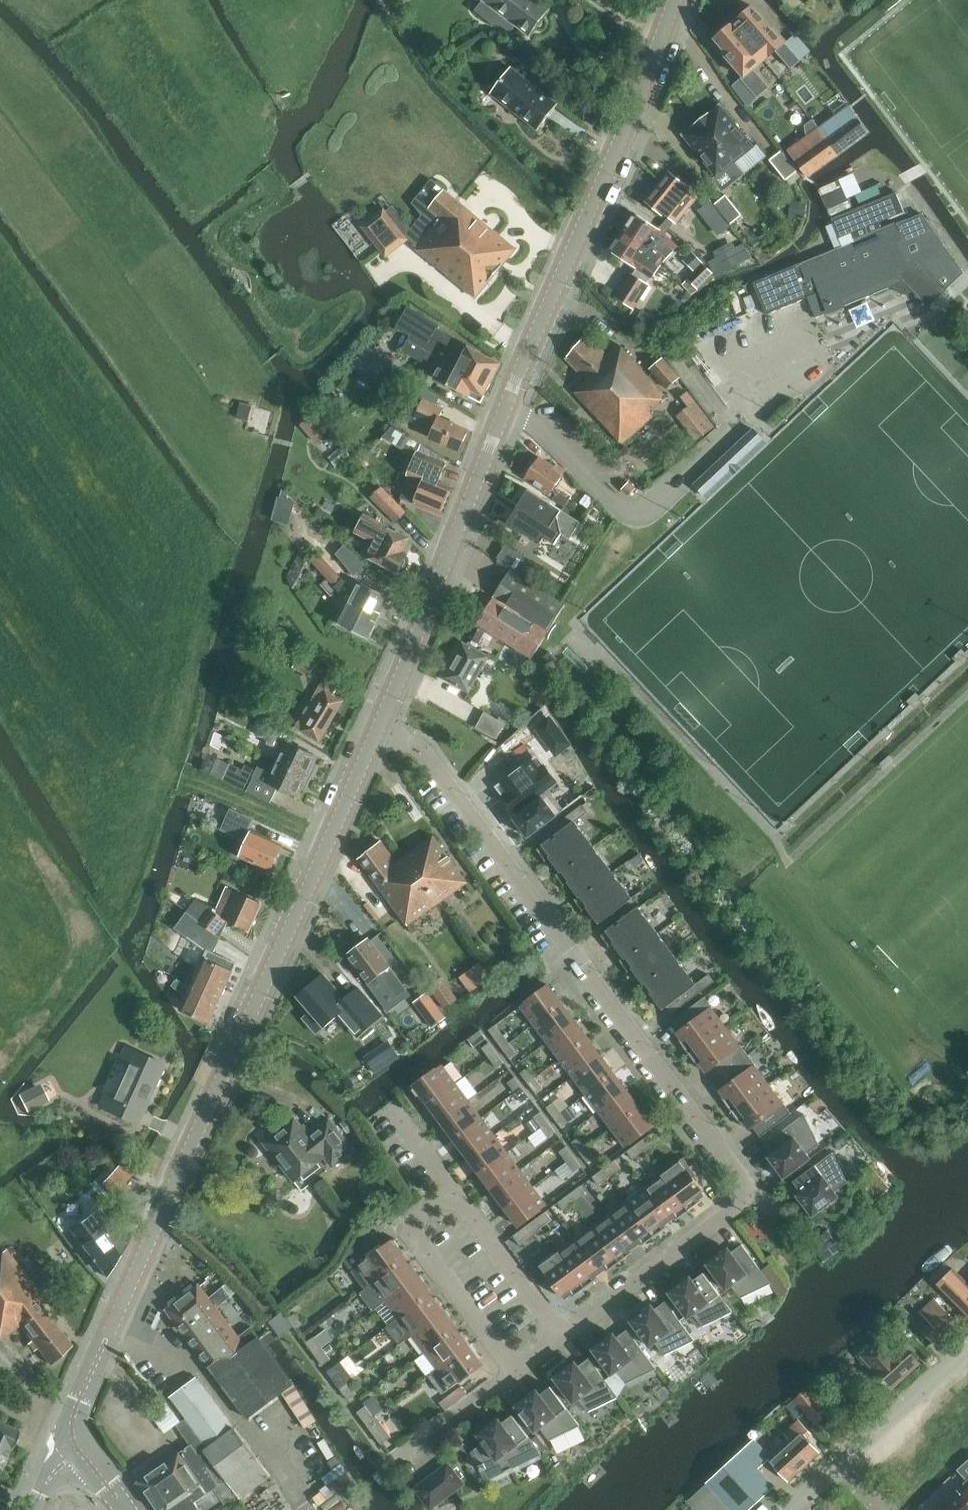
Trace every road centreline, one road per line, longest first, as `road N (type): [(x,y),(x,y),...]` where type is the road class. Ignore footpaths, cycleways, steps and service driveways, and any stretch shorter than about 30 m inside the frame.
road 1 (residential): [(562,1337),(749,1197),(387,715)]
road 2 (tertiary): [(66,1432),(387,715)]
road 3 (tertiary): [(387,715),(638,118),(679,0)]
road 4 (unclassified): [(792,1509),(967,1350)]
road 5 (residential): [(517,1372),(409,1228),(453,1194)]
road 6 (residential): [(562,1337),(453,1194)]
road 7 (track): [(173,772),(330,843)]
road 8 (residential): [(402,1459),(517,1372)]

